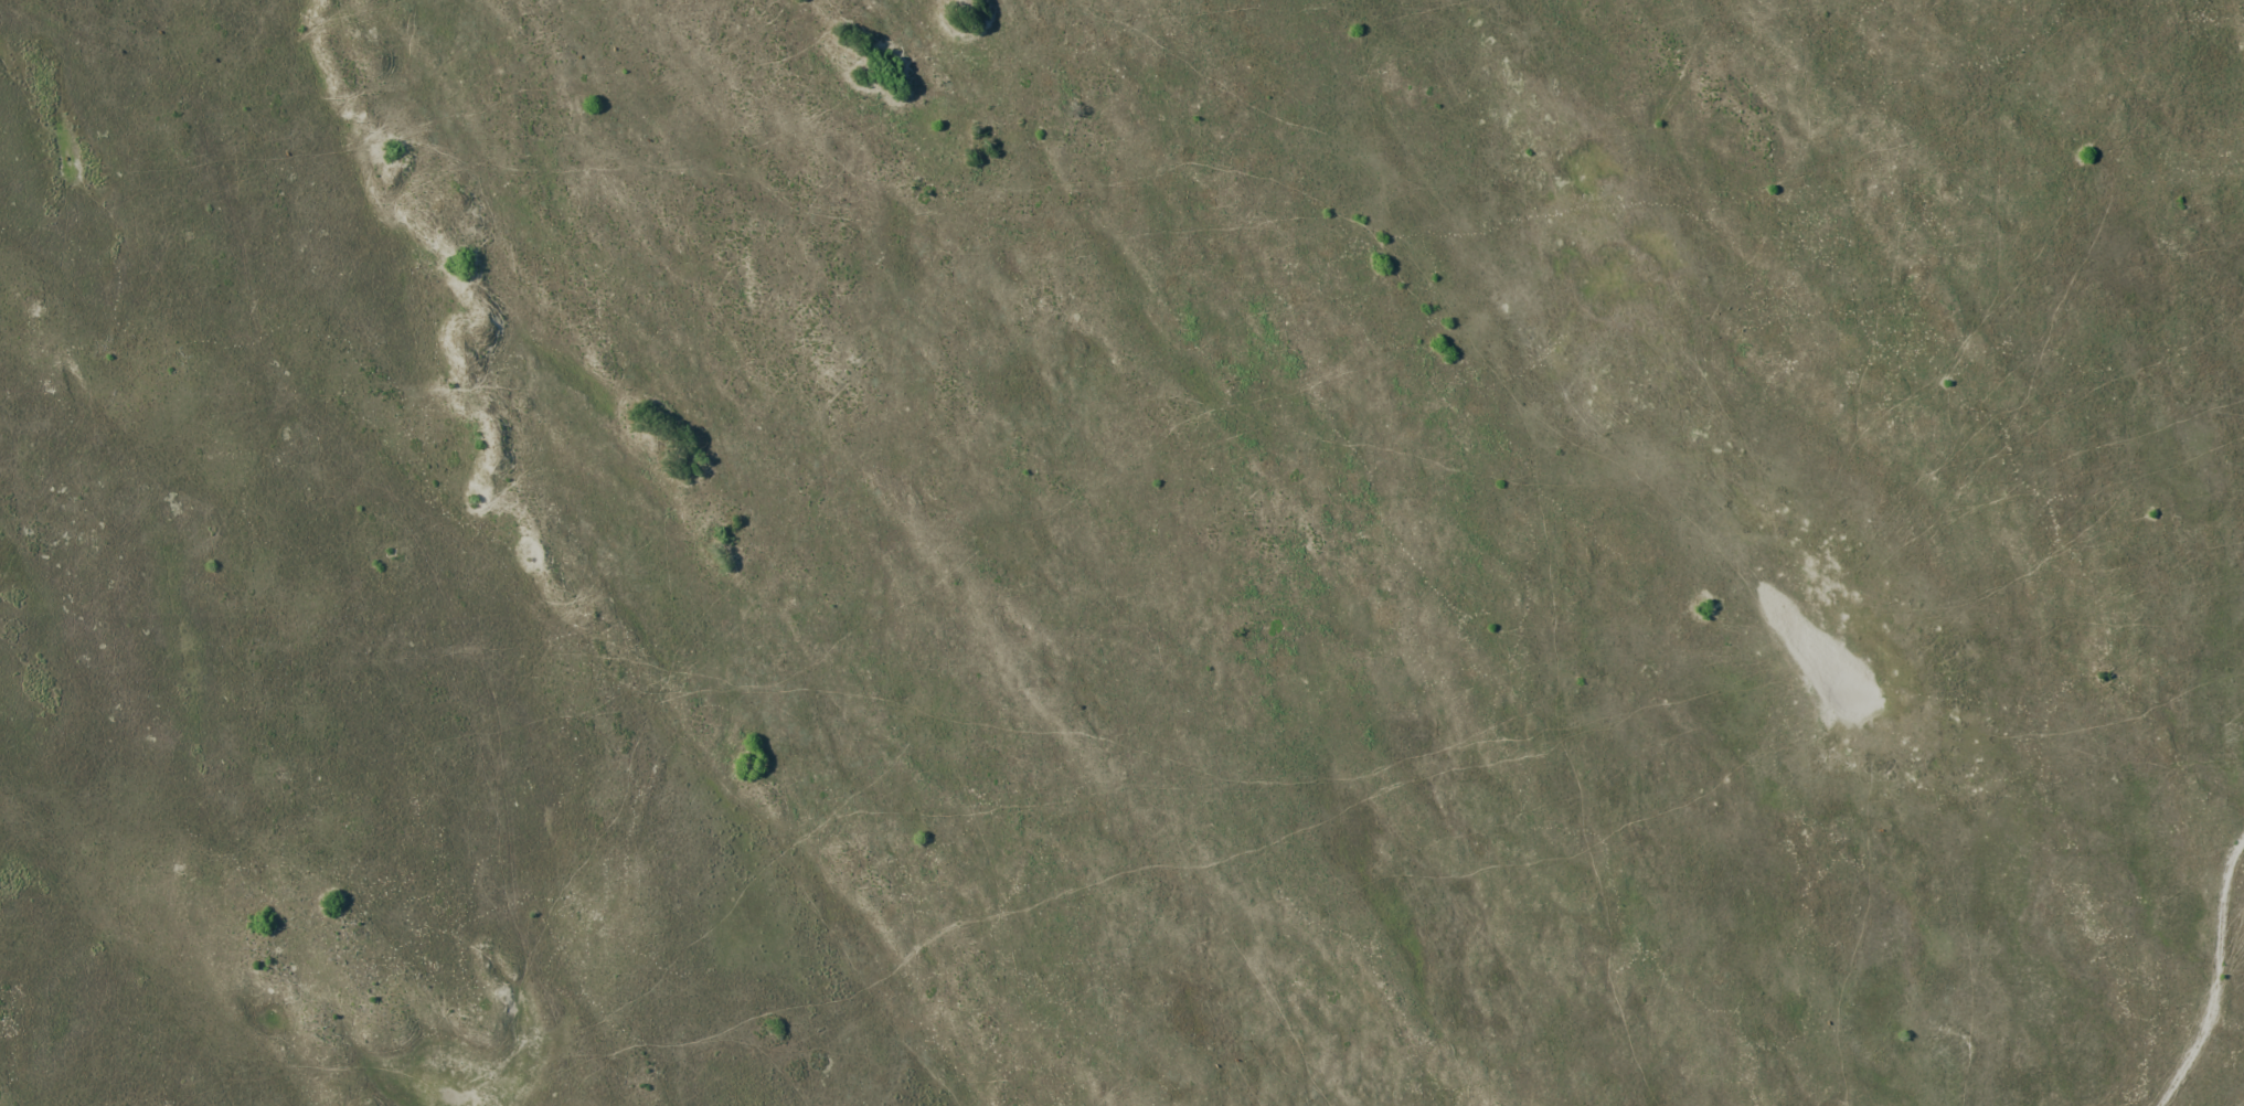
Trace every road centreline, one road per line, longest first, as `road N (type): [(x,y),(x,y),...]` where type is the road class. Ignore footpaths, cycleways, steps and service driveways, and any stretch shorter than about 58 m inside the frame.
road 1 (residential): [(1047,1105),(489,320),(405,161),(375,0)]

